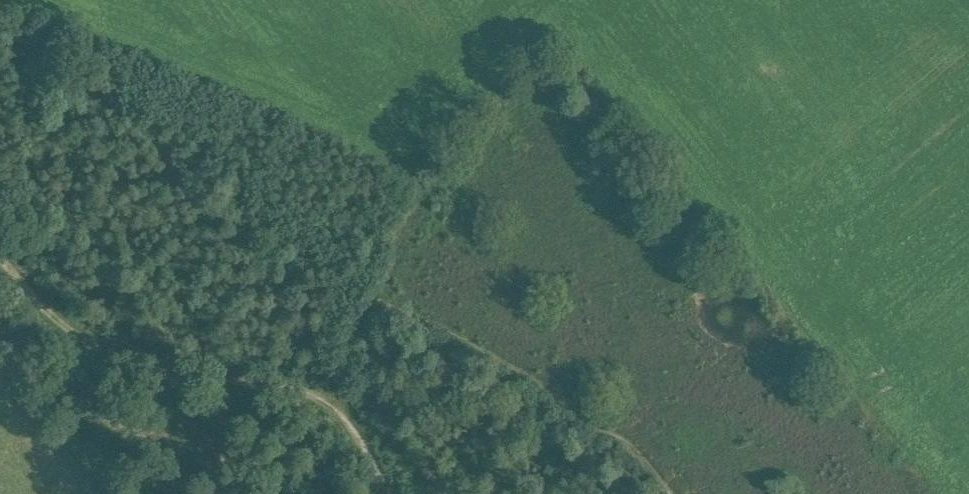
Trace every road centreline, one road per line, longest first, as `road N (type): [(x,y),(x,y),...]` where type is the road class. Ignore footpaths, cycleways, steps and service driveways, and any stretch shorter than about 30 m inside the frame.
road 1 (track): [(0,214),(103,321),(380,380),(438,493)]
road 2 (track): [(378,380),(349,235),(410,163)]

